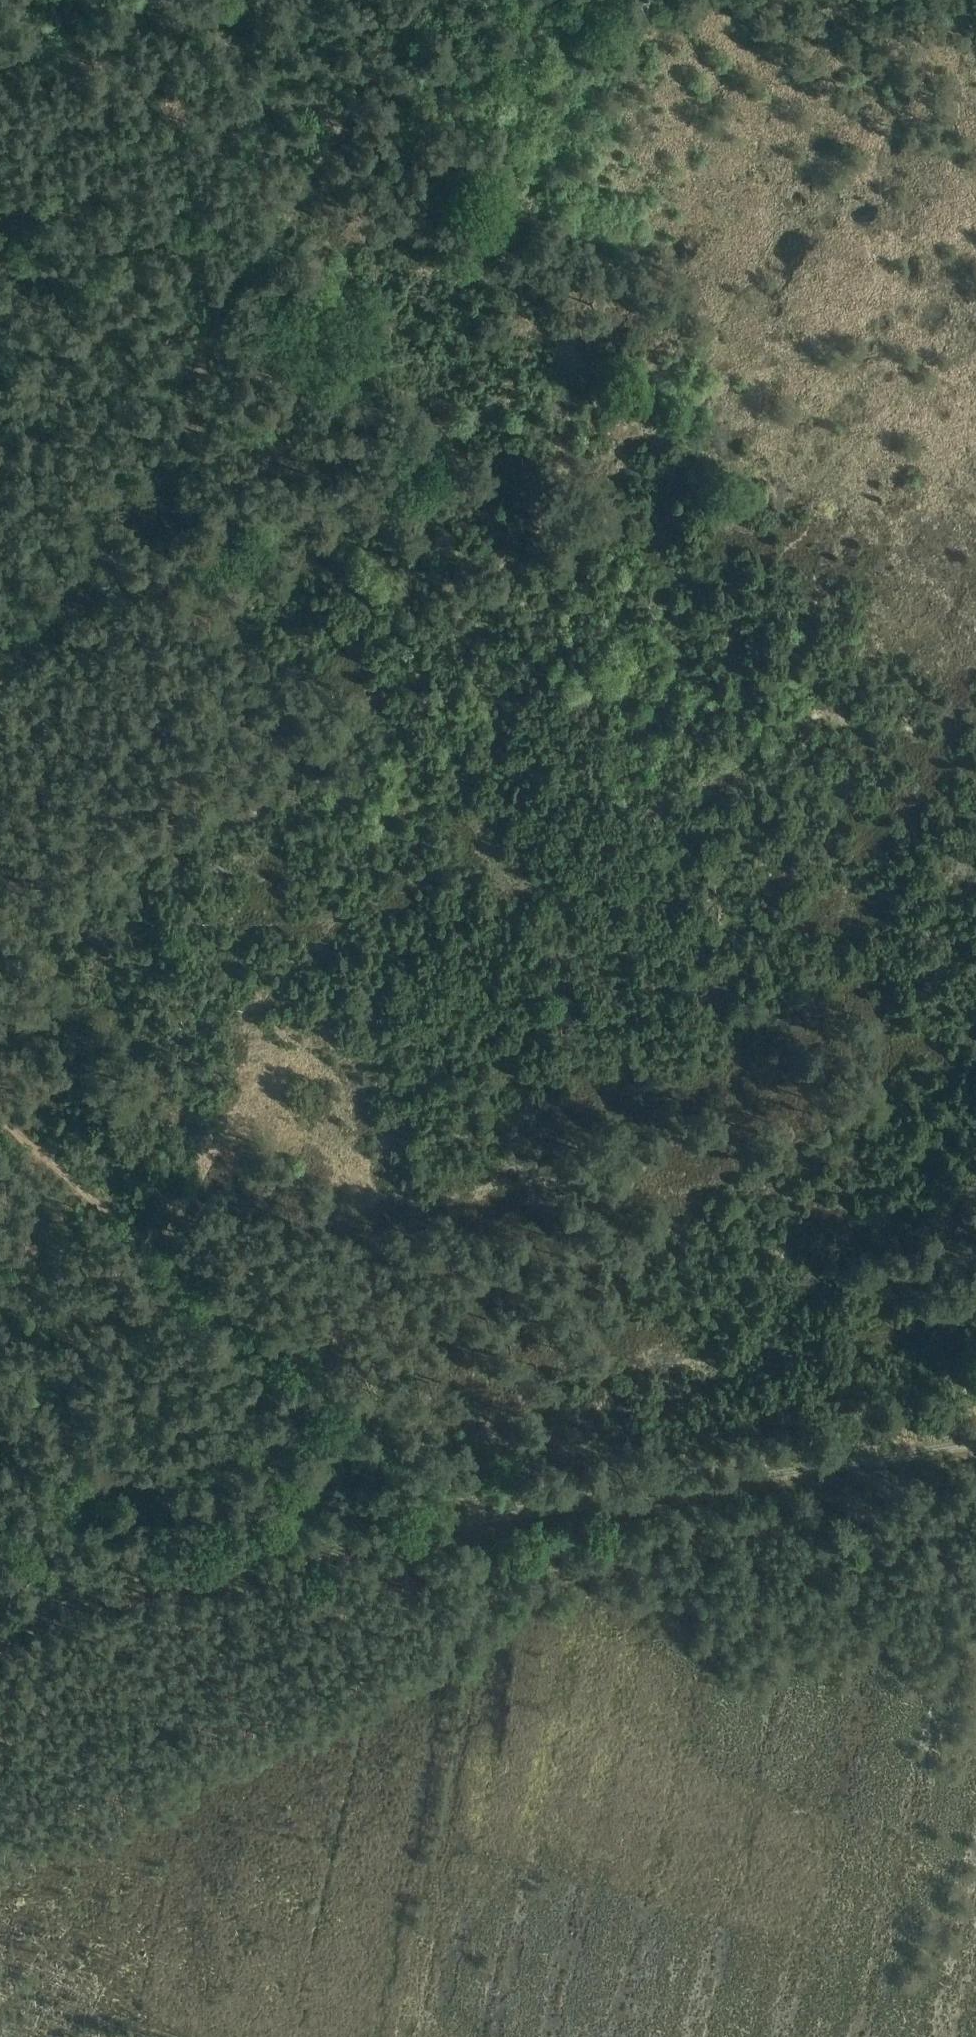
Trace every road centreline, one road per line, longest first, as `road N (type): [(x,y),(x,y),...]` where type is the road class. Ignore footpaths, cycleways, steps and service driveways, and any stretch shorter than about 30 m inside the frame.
road 1 (track): [(975,1440),(477,1517)]
road 2 (track): [(0,1625),(122,1575),(477,1517)]

